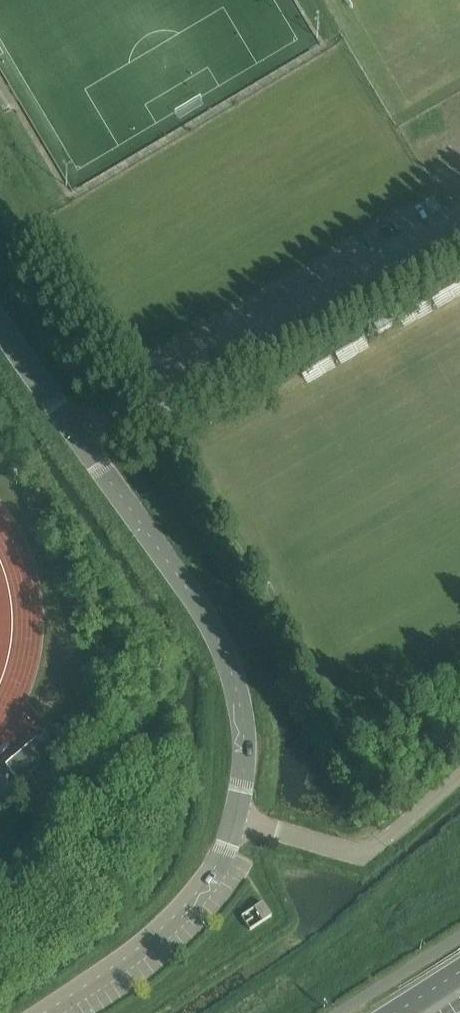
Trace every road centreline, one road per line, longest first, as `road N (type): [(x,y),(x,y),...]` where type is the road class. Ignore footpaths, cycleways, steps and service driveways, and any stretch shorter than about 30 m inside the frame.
road 1 (unclassified): [(234,821),(242,708),(222,639),(0,322)]
road 2 (unclassified): [(50,1012),(182,918),(218,871),(234,821)]
road 3 (unclassified): [(234,821),(363,859),(459,777)]

